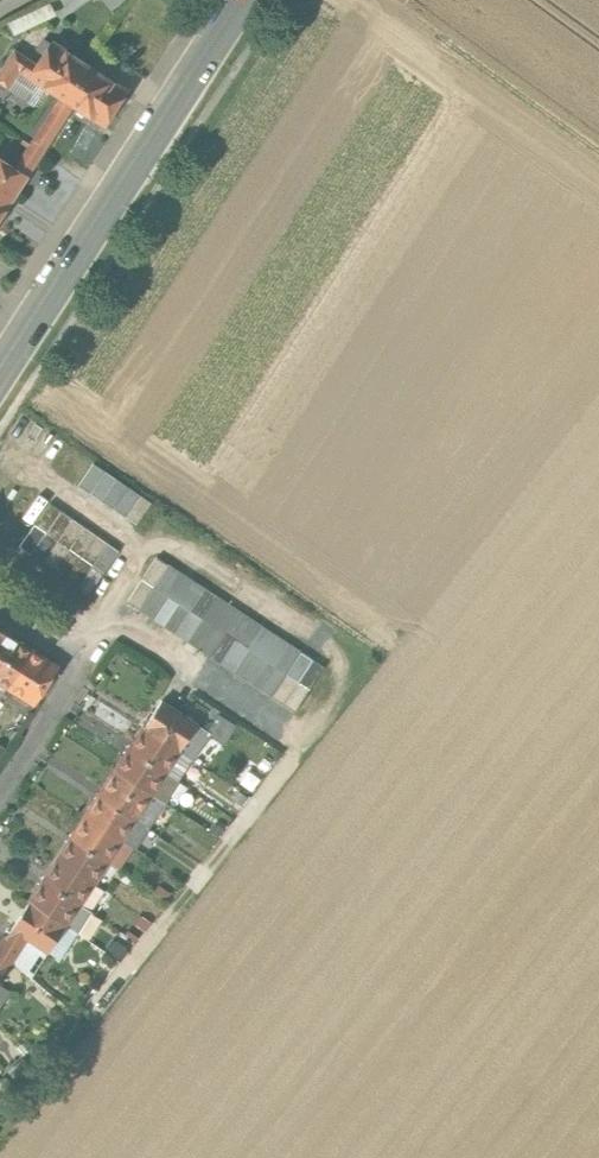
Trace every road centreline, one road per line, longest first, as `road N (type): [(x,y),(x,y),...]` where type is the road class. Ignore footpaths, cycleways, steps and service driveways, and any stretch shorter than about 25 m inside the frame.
road 1 (primary): [(241,0),(0,374)]
road 2 (residential): [(0,608),(85,663),(0,797)]

